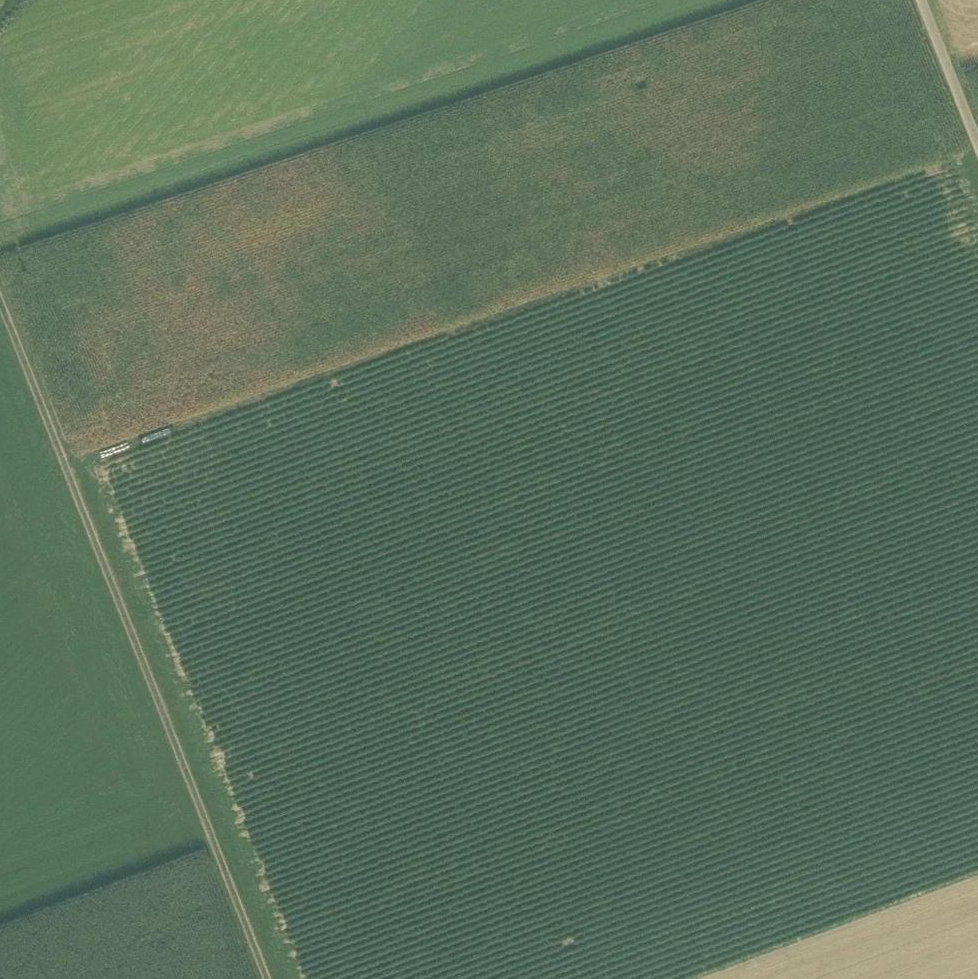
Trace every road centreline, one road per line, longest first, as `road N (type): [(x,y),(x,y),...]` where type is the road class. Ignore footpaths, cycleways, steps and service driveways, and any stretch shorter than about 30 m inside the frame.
road 1 (track): [(268,978),(0,296)]
road 2 (track): [(922,0),(977,144)]

